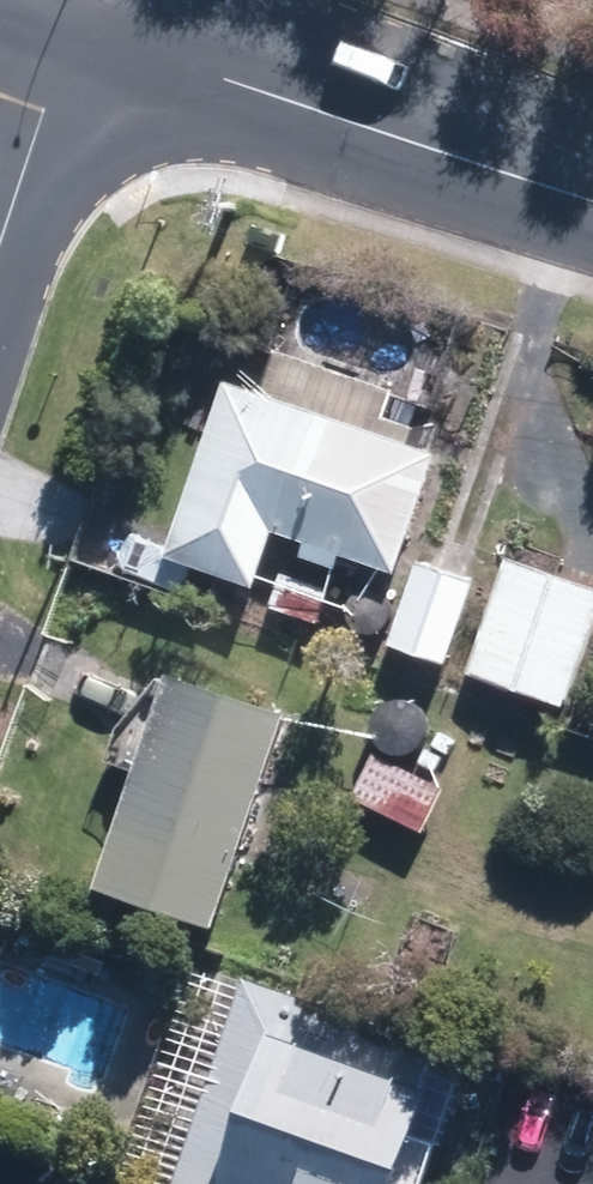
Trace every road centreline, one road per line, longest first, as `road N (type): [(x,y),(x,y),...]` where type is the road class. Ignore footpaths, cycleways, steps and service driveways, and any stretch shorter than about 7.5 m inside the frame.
road 1 (tertiary): [(77,5),(411,139),(592,193)]
road 2 (residential): [(77,5),(0,239)]

